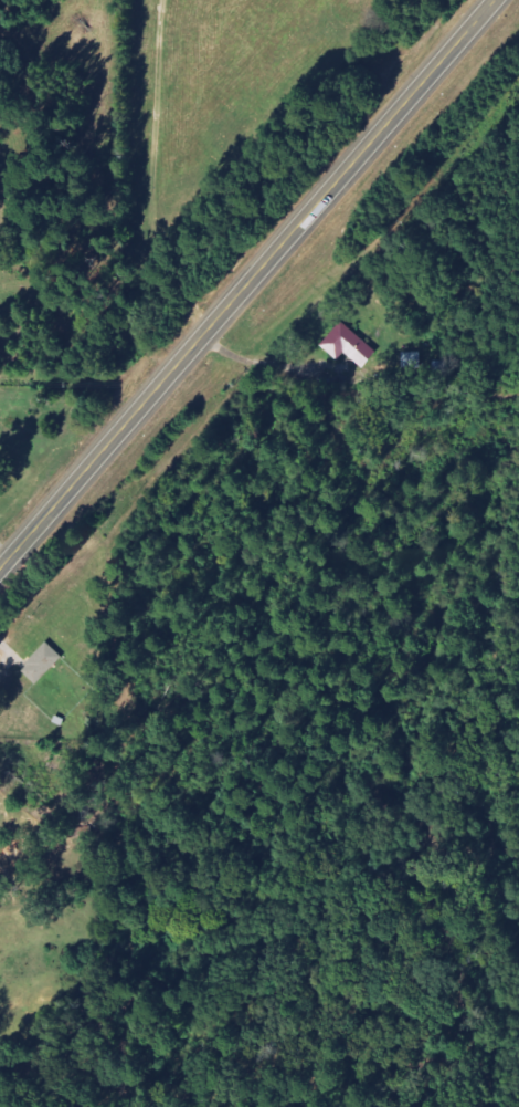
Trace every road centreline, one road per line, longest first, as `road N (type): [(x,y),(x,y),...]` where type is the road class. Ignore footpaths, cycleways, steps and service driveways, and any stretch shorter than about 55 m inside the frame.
road 1 (trunk): [(0,568),(494,0)]

